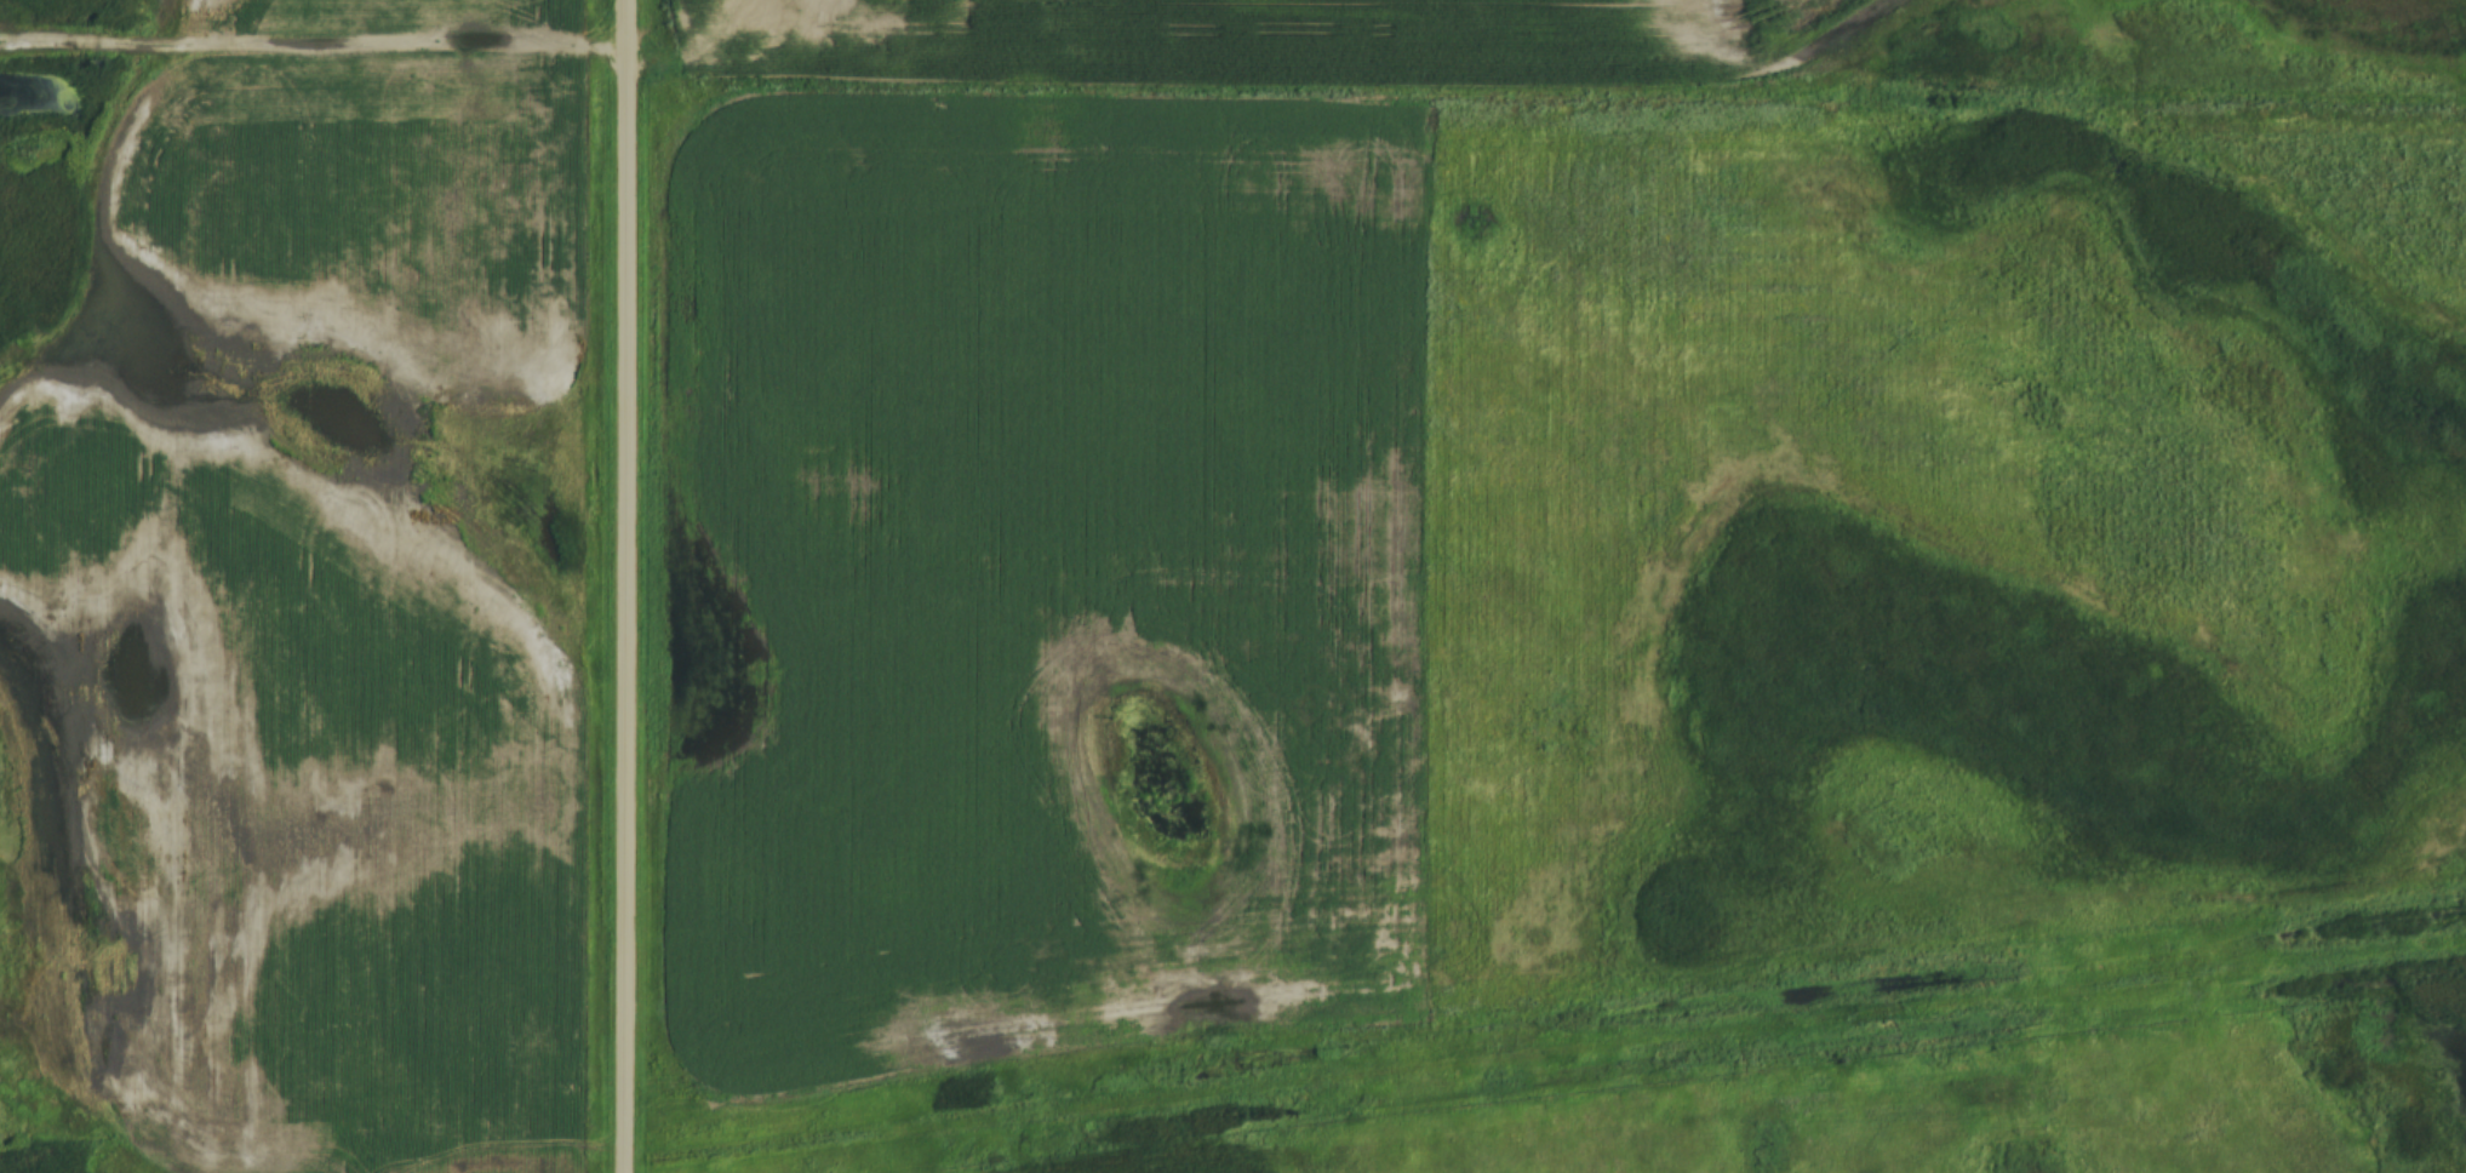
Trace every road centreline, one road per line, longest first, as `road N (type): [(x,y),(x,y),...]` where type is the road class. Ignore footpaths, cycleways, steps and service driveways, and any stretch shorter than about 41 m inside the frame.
road 1 (residential): [(627,1172),(629,0)]
road 2 (track): [(0,38),(127,45),(477,28),(629,42)]

